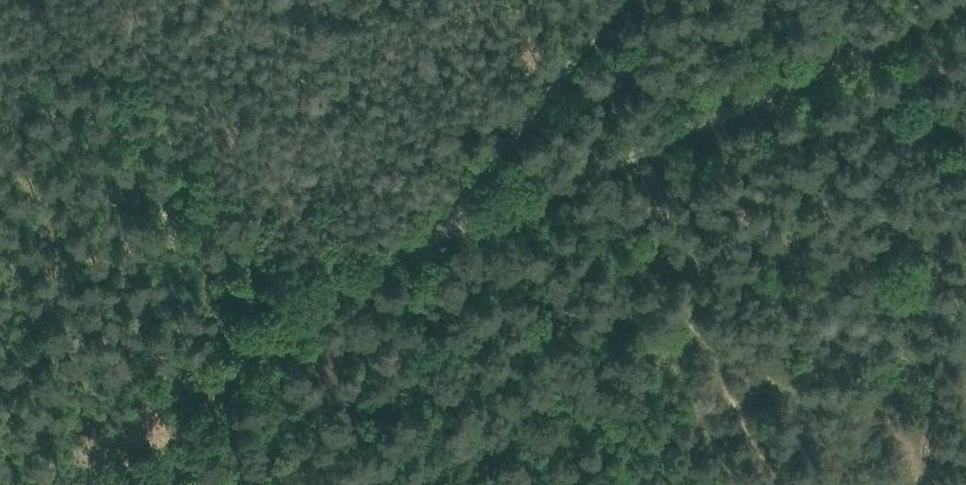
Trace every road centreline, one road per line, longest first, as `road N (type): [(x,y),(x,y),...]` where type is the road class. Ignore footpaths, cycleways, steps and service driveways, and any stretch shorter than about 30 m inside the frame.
road 1 (track): [(628,162),(792,87),(949,0)]
road 2 (track): [(428,240),(626,0)]
road 3 (track): [(428,240),(491,222),(628,162)]
road 4 (track): [(271,343),(220,400),(183,484)]
road 5 (track): [(291,322),(428,240)]

